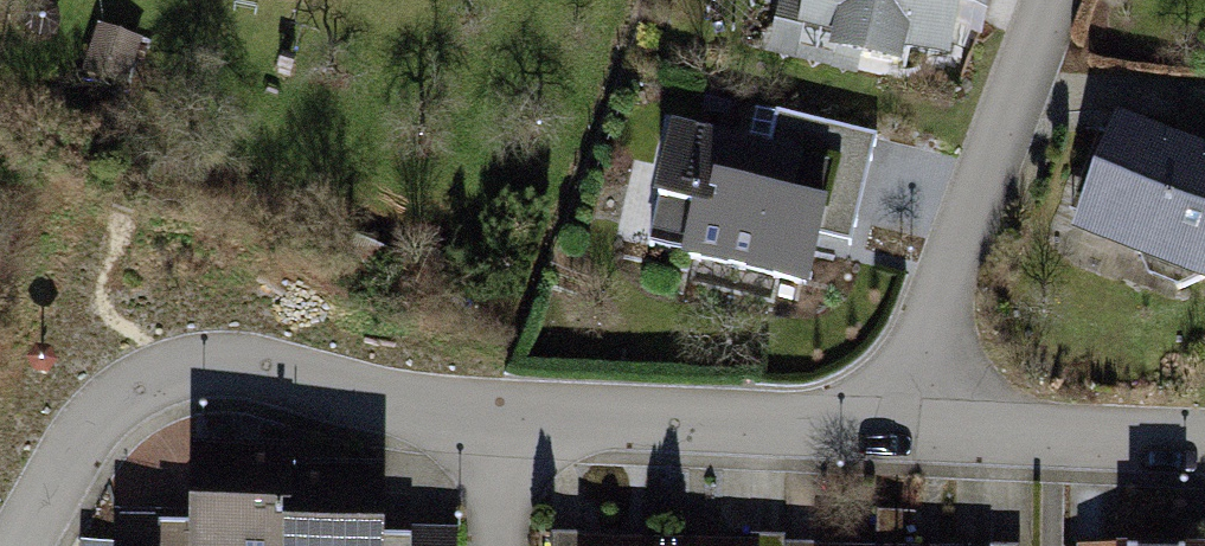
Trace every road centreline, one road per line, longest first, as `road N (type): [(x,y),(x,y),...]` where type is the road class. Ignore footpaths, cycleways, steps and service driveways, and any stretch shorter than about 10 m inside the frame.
road 1 (residential): [(20,545),(83,436),(160,372),(258,372),(508,422)]
road 2 (residential): [(910,428),(941,286),(1054,0)]
road 3 (residential): [(508,422),(910,428)]
road 4 (residential): [(910,428),(1204,441)]
road 5 (residential): [(502,545),(508,422)]

